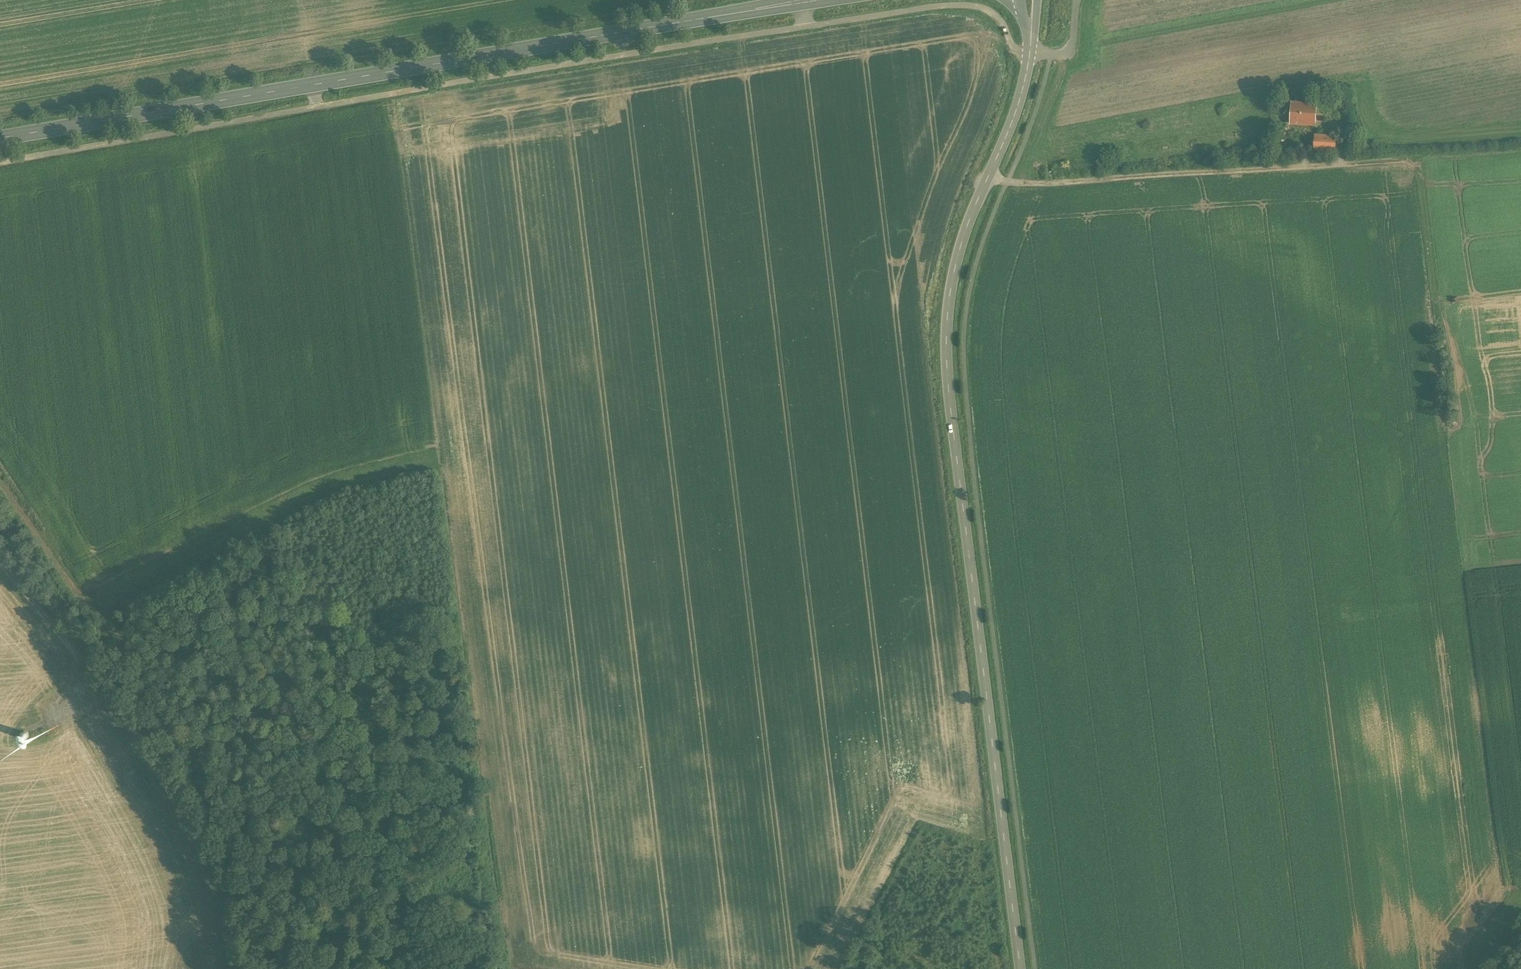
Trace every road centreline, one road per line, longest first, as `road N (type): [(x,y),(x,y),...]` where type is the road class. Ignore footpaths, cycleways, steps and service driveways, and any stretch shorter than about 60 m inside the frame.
road 1 (secondary): [(1020,968),(946,341),(955,265),(1017,107),(1031,34)]
road 2 (primary): [(817,0),(0,138)]

